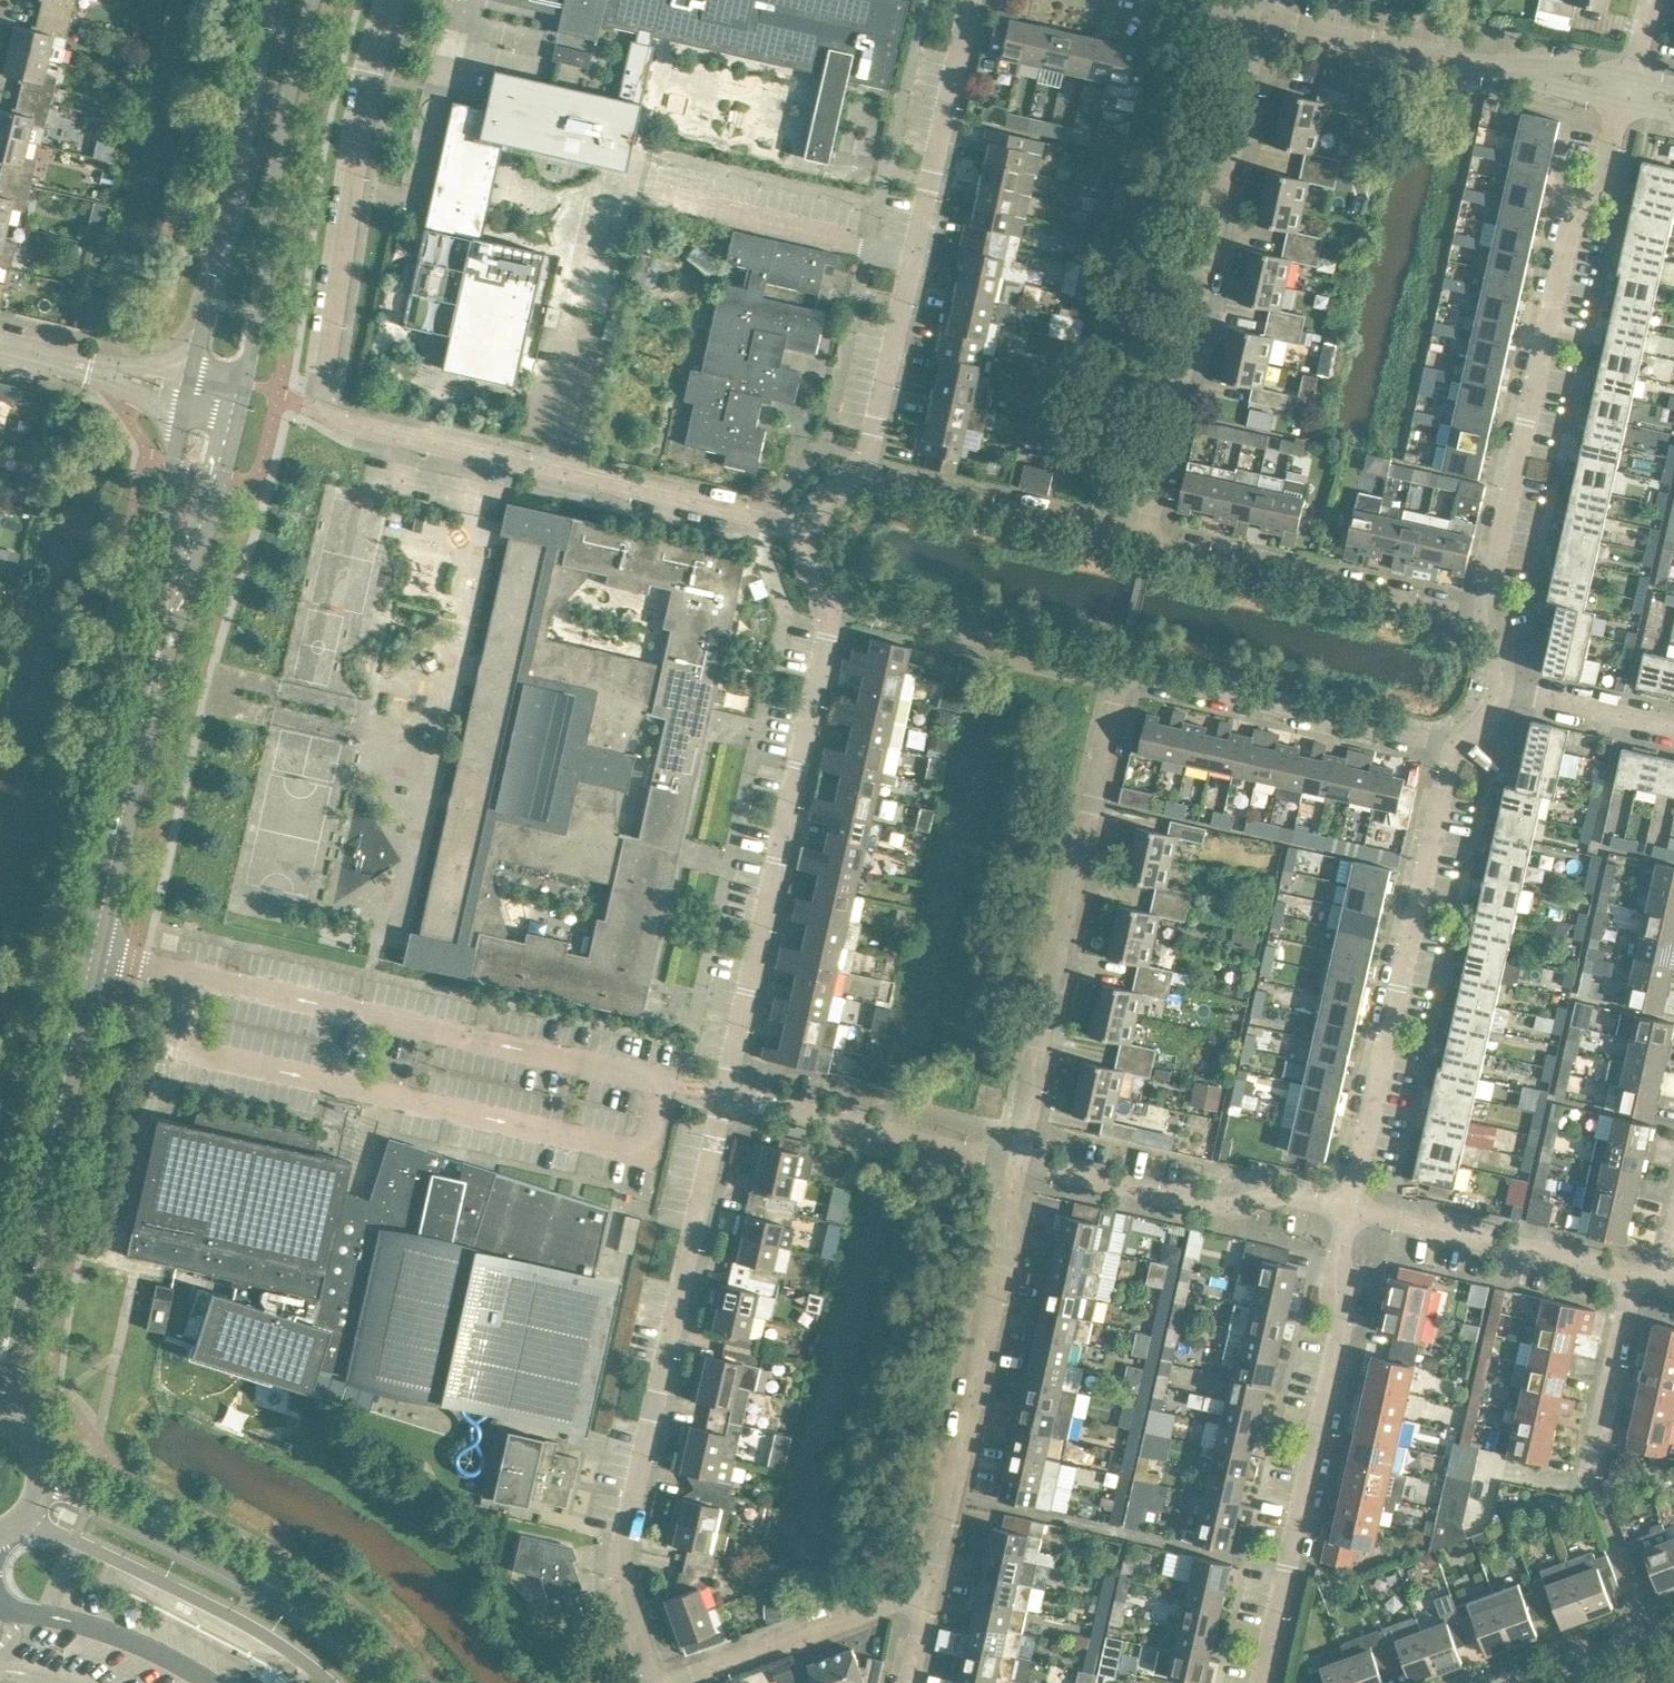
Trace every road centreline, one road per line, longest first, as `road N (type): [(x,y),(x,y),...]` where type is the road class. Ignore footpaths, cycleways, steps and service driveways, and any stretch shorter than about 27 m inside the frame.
road 1 (residential): [(803,527),(340,425),(316,408),(370,75),(396,0)]
road 2 (residential): [(652,1682),(618,1572),(726,1095)]
road 3 (tertiary): [(22,1271),(144,716)]
road 4 (residential): [(1480,621),(1575,224),(1606,170),(1625,86)]
road 5 (residential): [(1156,536),(1262,18)]
road 6 (residential): [(1021,1163),(1126,672)]
road 7 (residential): [(726,1095),(832,608)]
road 8 (residential): [(864,474),(969,0)]
road 9 (residential): [(1262,1682),(1341,1332),(1340,1254),(1351,1208)]
road 10 (residential): [(1351,1208),(1455,744)]
road 11 (residential): [(932,1591),(996,1321),(1021,1163)]
road 12 (tertiary): [(385,1682),(288,1605),(42,1484)]
road 13 (tertiary): [(245,382),(287,105),(314,0)]
road 14 (tertiary): [(285,0),(261,137),(192,371)]
road 15 (residential): [(1477,1529),(1492,1464),(1578,1483),(1591,1474),(1637,1273)]
road 16 (residential): [(1625,86),(1486,66),(1262,18)]
road 17 (tertiary): [(28,1514),(212,1606),(328,1682)]
road 18 (residential): [(1351,1208),(1290,1193),(1235,1210),(1021,1163)]
road 19 (residential): [(1480,621),(1464,606),(1156,536)]
road 20 (residential): [(1455,744),(1126,672)]
road 21 (tertiary): [(183,408),(144,716)]
road 22 (tertiary): [(144,716),(236,421)]
road 23 (residential): [(1021,1163),(726,1095)]
road 24 (residential): [(1126,672),(832,608)]
road 25 (residential): [(1156,536),(864,474)]
road 26 (residential): [(1637,1273),(1351,1208)]
road 27 (residential): [(691,1682),(932,1591)]
road 28 (residential): [(1673,728),(1496,690)]
road 29 (residential): [(1673,1631),(1525,1682)]
road 30 (tertiary): [(7,1416),(22,1271)]

